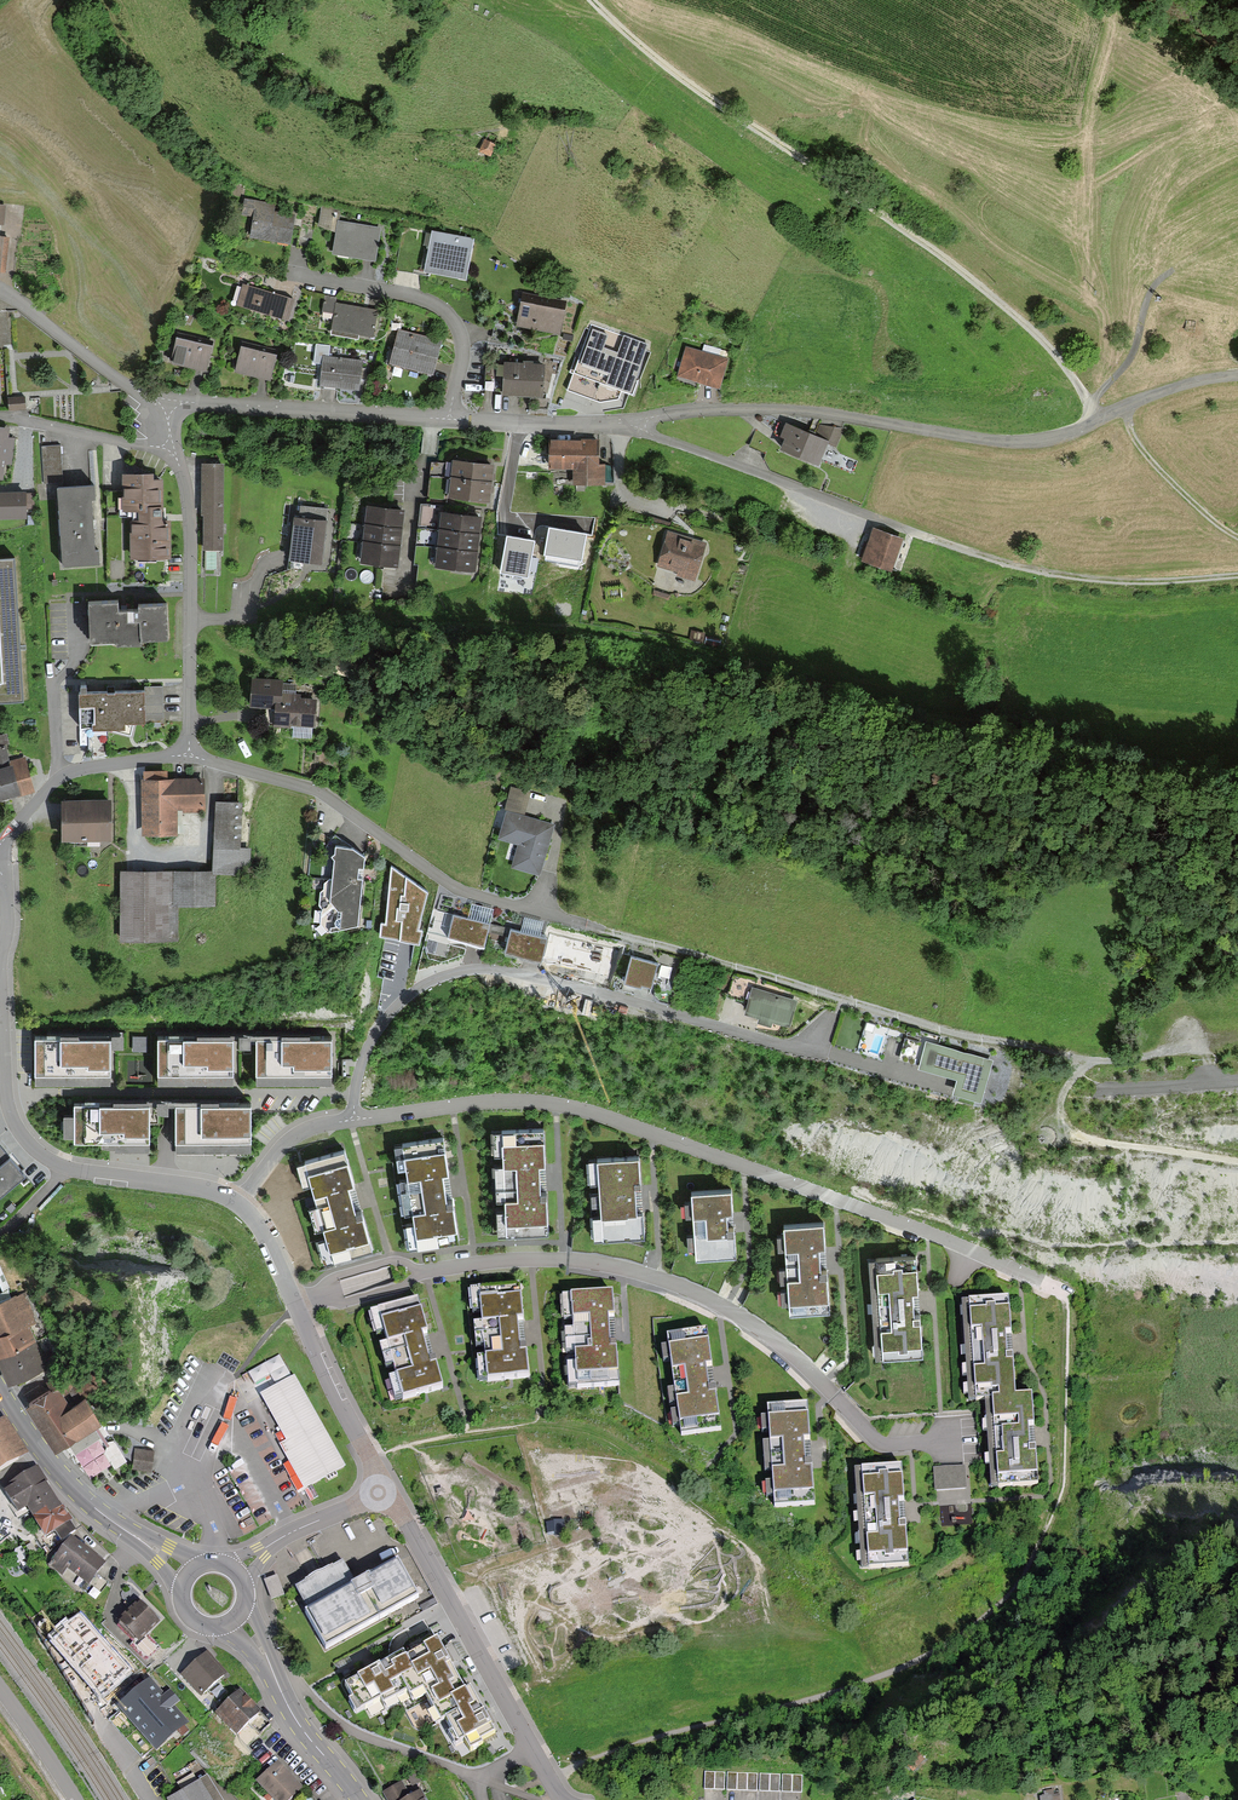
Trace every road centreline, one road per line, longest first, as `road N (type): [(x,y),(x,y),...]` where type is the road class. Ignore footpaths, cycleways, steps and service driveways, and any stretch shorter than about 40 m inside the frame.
road 1 (track): [(1067,1302),(1065,1483),(1025,1573),(988,1612),(950,1640),(855,1679),(547,1779)]
road 2 (residential): [(353,1118),(509,1100),(556,1104),(953,1243),(1046,1285)]
road 3 (track): [(588,926),(986,1041),(1093,1061),(1200,1050),(1208,1082)]
road 4 (track): [(591,0),(653,60),(1024,323),(1097,417)]
road 5 (residential): [(639,419),(782,408),(1010,441),(1078,427),(1194,380),(1237,375)]
road 6 (residential): [(353,1118),(360,1065),(379,1022),(405,994),(465,969),(511,972),(805,1048)]
road 7 (residential): [(540,912),(459,890),(299,784),(186,754)]
road 8 (track): [(1237,1241),(1067,1245),(973,1230),(858,1190)]
road 9 (residential): [(379,1493),(404,1522),(564,1799)]
road 10 (track): [(918,533),(1093,578),(1237,576)]
road 11 (residential): [(239,1204),(279,1263),(379,1493)]
road 12 (residential): [(172,450),(190,518),(186,754)]
road 13 (residential): [(639,419),(648,432),(918,533)]
road 14 (residential): [(448,420),(462,348),(440,306),(292,275)]
road 15 (residential): [(165,404),(428,419)]
road 16 (track): [(1093,1061),(1059,1099),(1057,1115),(1070,1133),(1237,1162)]
road 17 (residential): [(186,754),(83,769),(56,782),(0,843)]
road 18 (primary): [(0,1391),(64,1480),(144,1540)]
road 19 (residential): [(165,404),(128,388),(0,291)]
road 20 (residential): [(448,420),(639,419)]
road 21 (residential): [(65,1168),(215,1191),(239,1204)]
road 22 (track): [(1237,537),(1186,500),(1148,457),(1124,407)]
road 23 (residential): [(0,1017),(12,1116),(37,1151),(65,1168)]
road 24 (residential): [(172,450),(0,417)]
road 25 (track): [(1088,402),(1112,387),(1164,278),(1182,261)]
road 26 (residential): [(428,419),(402,585)]
road 27 (residential): [(237,1574),(290,1532),(379,1493)]
road 28 (primary): [(273,1674),(291,1712),(358,1799)]
road 29 (residential): [(805,1048),(949,1087)]
road 30 (residential): [(239,1204),(291,1138),(353,1118)]
road 31 (track): [(1099,1091),(1237,1079)]
road 32 (residential): [(0,1692),(74,1799)]

